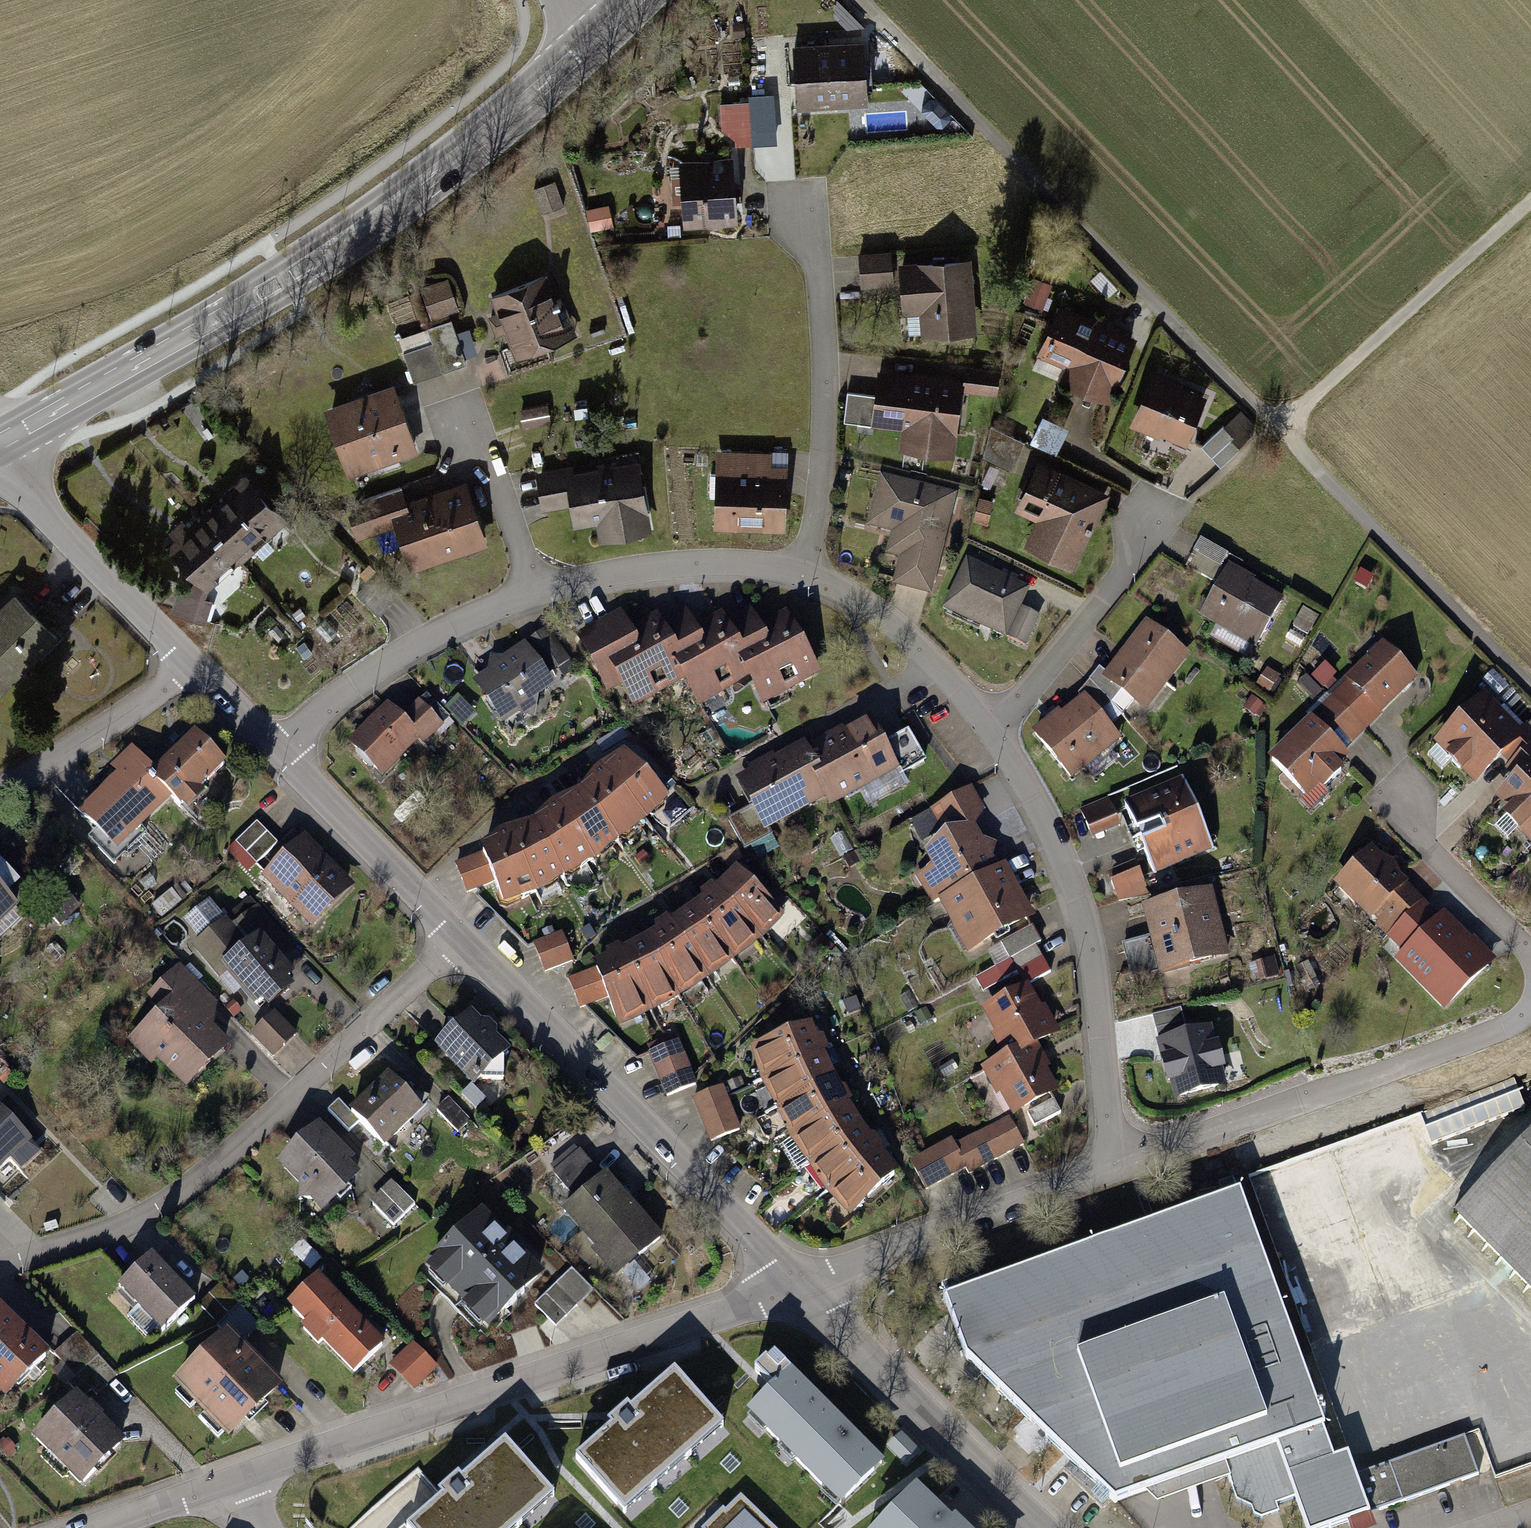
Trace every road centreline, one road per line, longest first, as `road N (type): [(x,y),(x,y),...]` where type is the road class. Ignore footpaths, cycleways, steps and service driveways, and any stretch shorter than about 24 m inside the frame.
road 1 (residential): [(858,0),(1530,690)]
road 2 (primary): [(0,443),(338,245),(610,27)]
road 3 (residential): [(229,1485),(801,1284)]
road 4 (residential): [(452,932),(408,984),(154,1213),(0,1267)]
road 5 (residential): [(452,932),(801,1284)]
road 6 (residential): [(995,732),(1034,797),(1081,912),(1114,1168)]
road 7 (residential): [(1114,1168),(1504,1028),(1530,1007)]
road 8 (residential): [(793,211),(819,263),(826,391),(820,493),(804,573)]
road 9 (residential): [(801,1284),(868,1360),(1057,1527)]
road 10 (track): [(1530,202),(1274,427)]
road 11 (residential): [(801,1284),(1114,1168)]
road 12 (residential): [(283,748),(374,669),(532,588)]
road 13 (residential): [(0,453),(194,672)]
road 14 (residential): [(532,588),(677,562),(734,561),(804,573)]
road 15 (residential): [(1155,517),(1123,573),(995,732)]
road 16 (residential): [(804,573),(876,609),(995,732)]
road 17 (residential): [(283,748),(452,932)]
road 18 (residential): [(194,672),(178,688),(0,788)]
road 19 (residential): [(1409,793),(1424,846),(1530,955)]
road 20 (residential): [(462,431),(493,469),(532,588)]
road 21 (residential): [(110,1527),(229,1485)]

